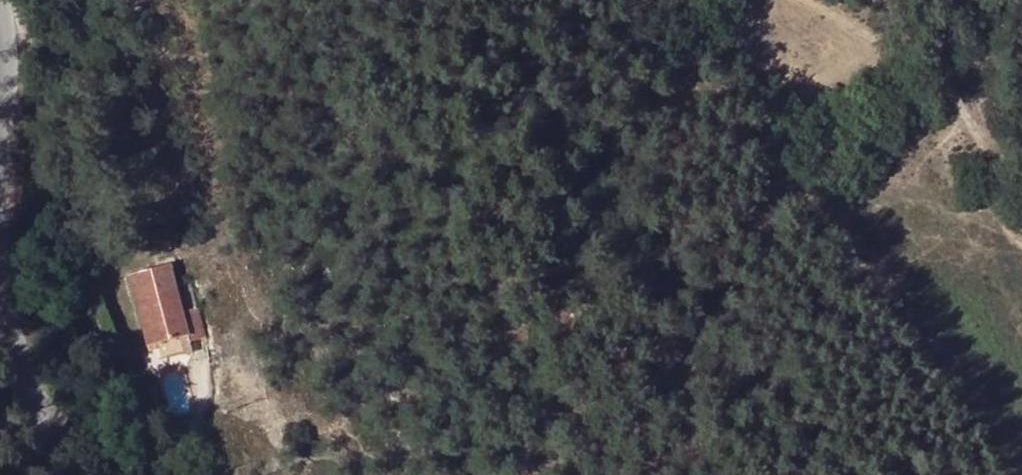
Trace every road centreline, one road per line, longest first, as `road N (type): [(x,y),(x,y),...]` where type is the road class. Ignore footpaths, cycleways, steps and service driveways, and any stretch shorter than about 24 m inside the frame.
road 1 (tertiary): [(49,474),(0,284)]

